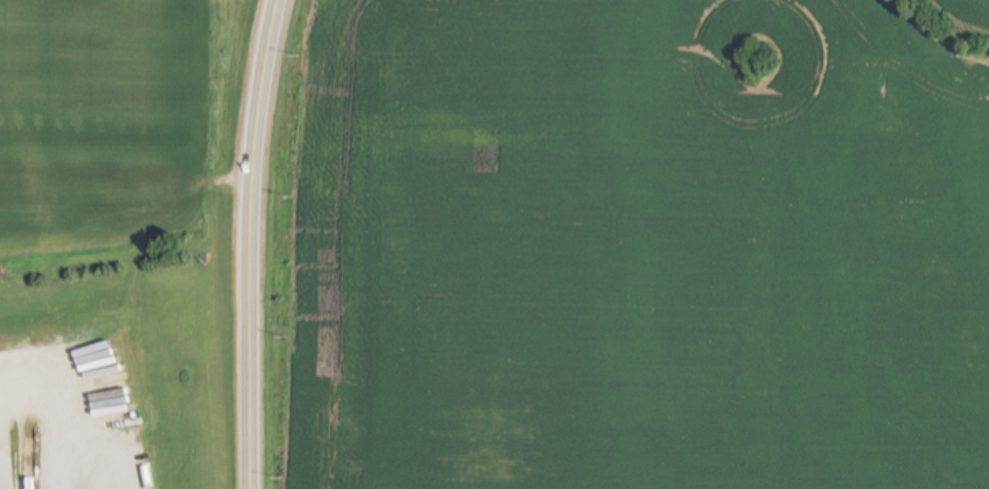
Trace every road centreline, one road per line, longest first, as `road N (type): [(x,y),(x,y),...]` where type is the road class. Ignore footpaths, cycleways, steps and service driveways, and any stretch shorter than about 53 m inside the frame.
road 1 (primary): [(255,488),(254,215),(283,0)]

